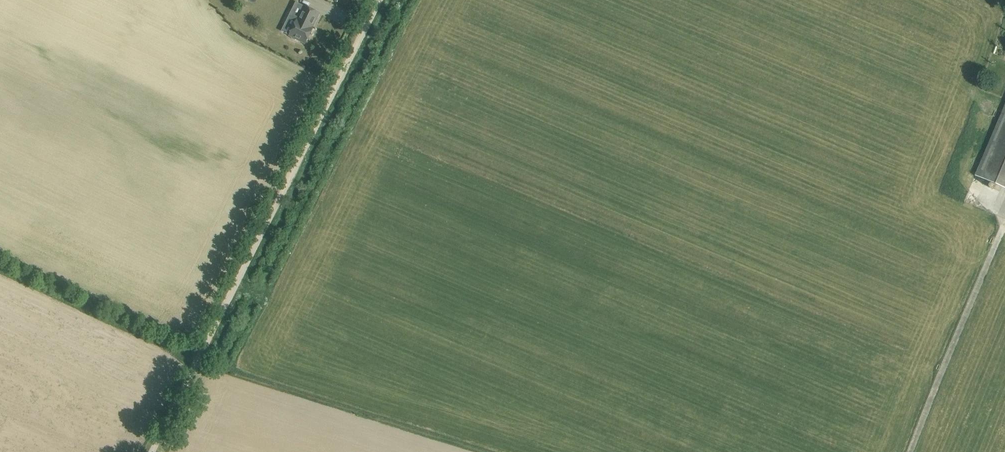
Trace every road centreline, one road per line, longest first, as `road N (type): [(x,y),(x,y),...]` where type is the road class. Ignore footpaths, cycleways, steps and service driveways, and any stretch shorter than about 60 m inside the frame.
road 1 (unclassified): [(150,451),(374,0)]
road 2 (track): [(913,451),(1004,229)]

